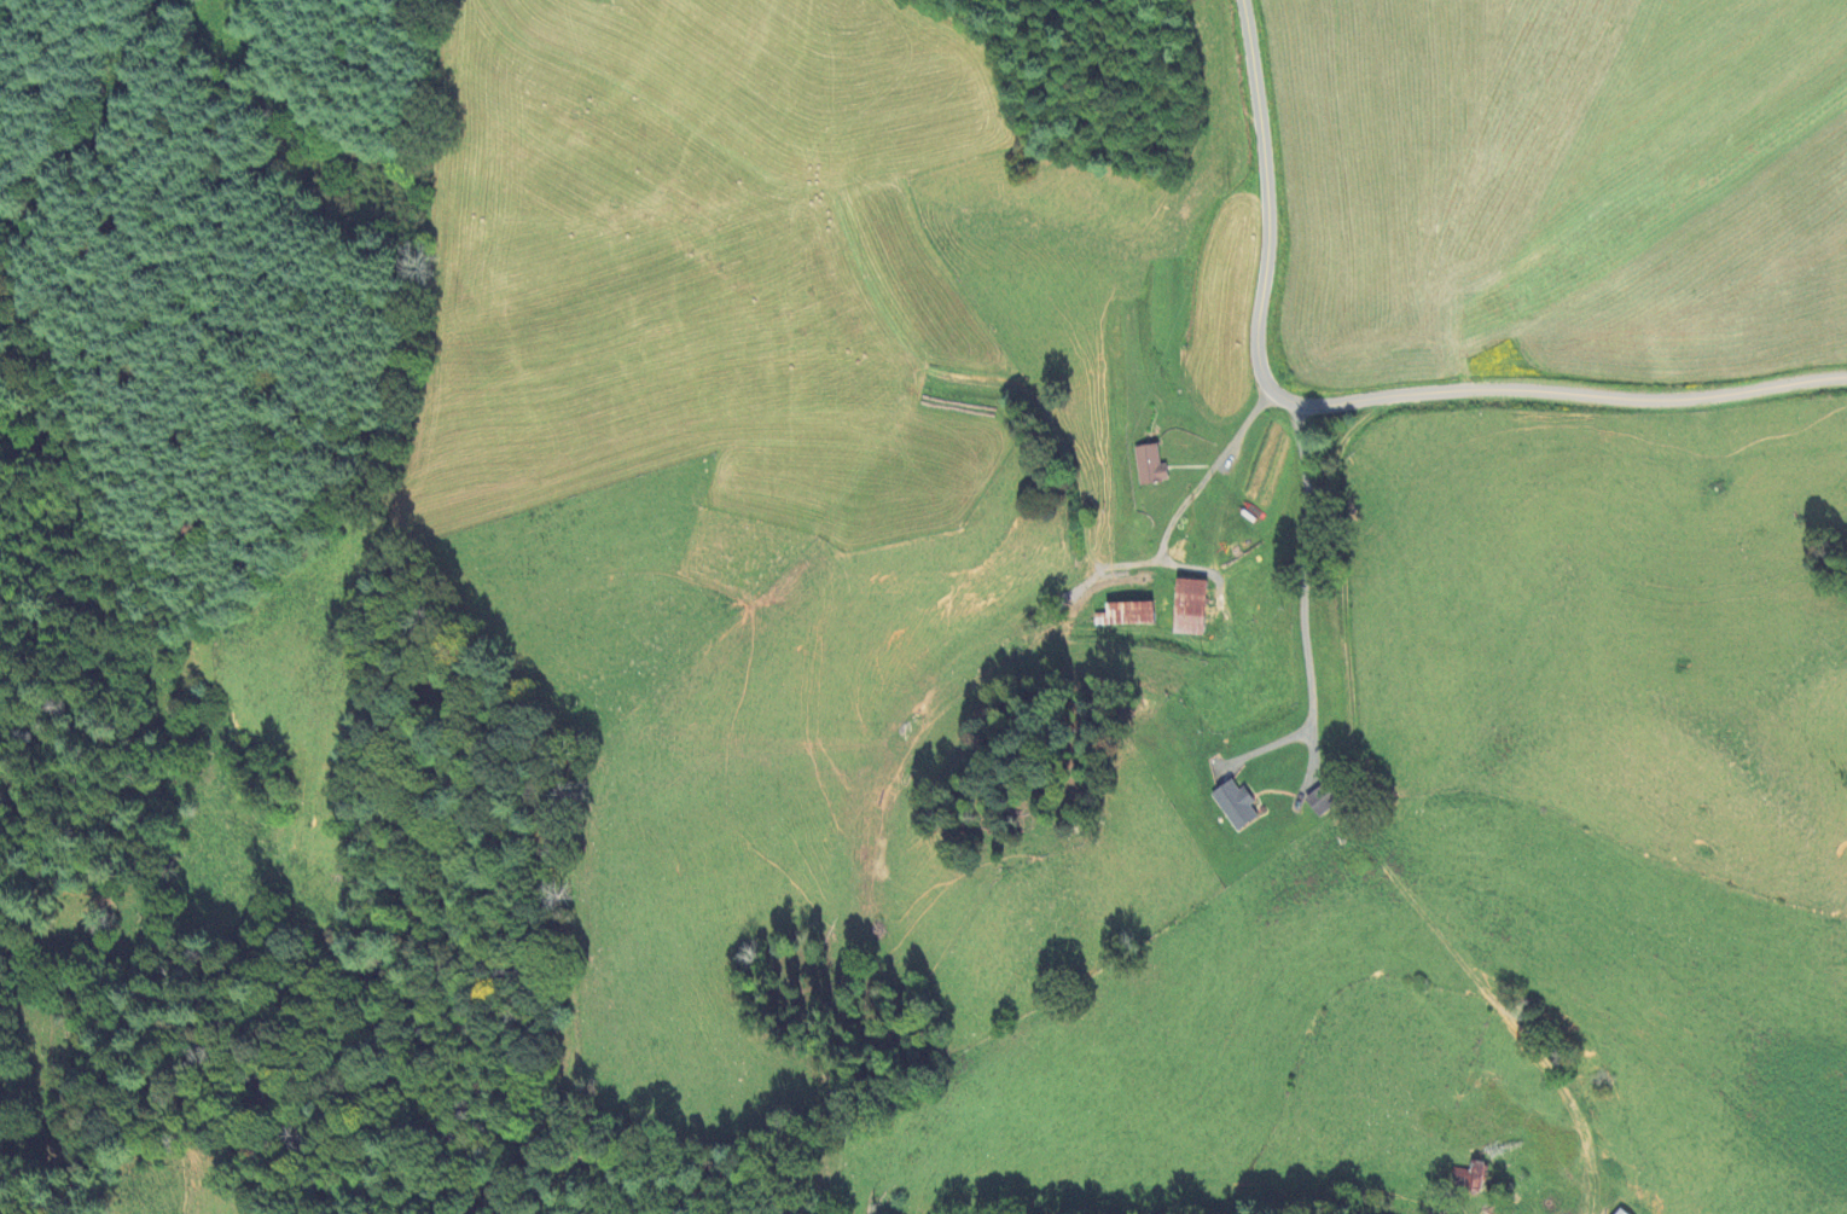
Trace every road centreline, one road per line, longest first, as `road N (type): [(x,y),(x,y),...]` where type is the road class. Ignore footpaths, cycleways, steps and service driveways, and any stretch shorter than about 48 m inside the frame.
road 1 (tertiary): [(1846,376),(1667,399),(1500,381),(1277,395),(1256,378),(1273,226),(1238,0)]

